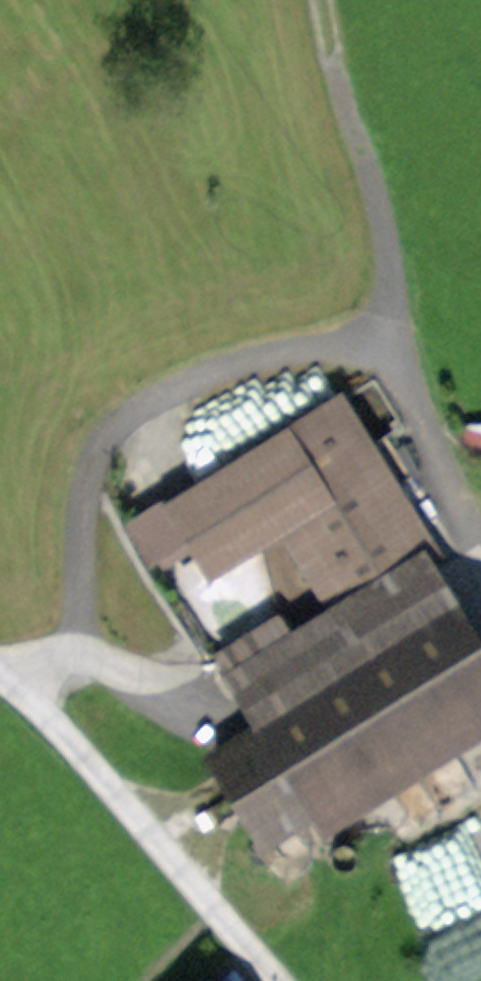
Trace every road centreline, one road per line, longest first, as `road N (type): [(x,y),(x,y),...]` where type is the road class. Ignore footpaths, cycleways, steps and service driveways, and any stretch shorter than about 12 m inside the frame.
road 1 (track): [(33,706),(76,632),(86,488),(115,428),(151,397),(230,369),(396,329)]
road 2 (unclassified): [(281,980),(68,738),(0,679)]
road 3 (track): [(323,0),(333,61),(385,241),(396,329)]
road 4 (track): [(396,329),(428,442),(480,562)]
road 5 (track): [(67,657),(101,661),(196,716)]

